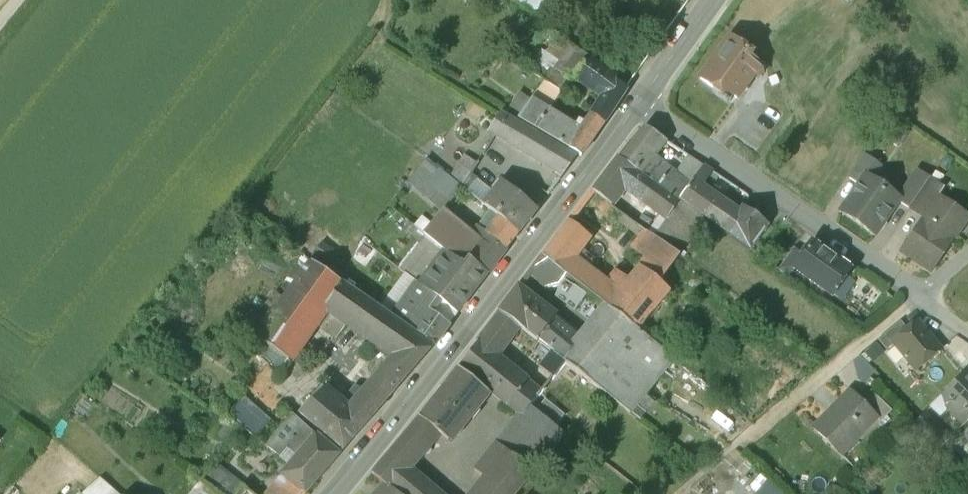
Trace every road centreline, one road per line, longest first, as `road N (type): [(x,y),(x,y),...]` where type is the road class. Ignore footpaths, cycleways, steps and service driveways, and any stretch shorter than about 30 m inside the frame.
road 1 (secondary): [(334,493),(504,282),(713,0)]

